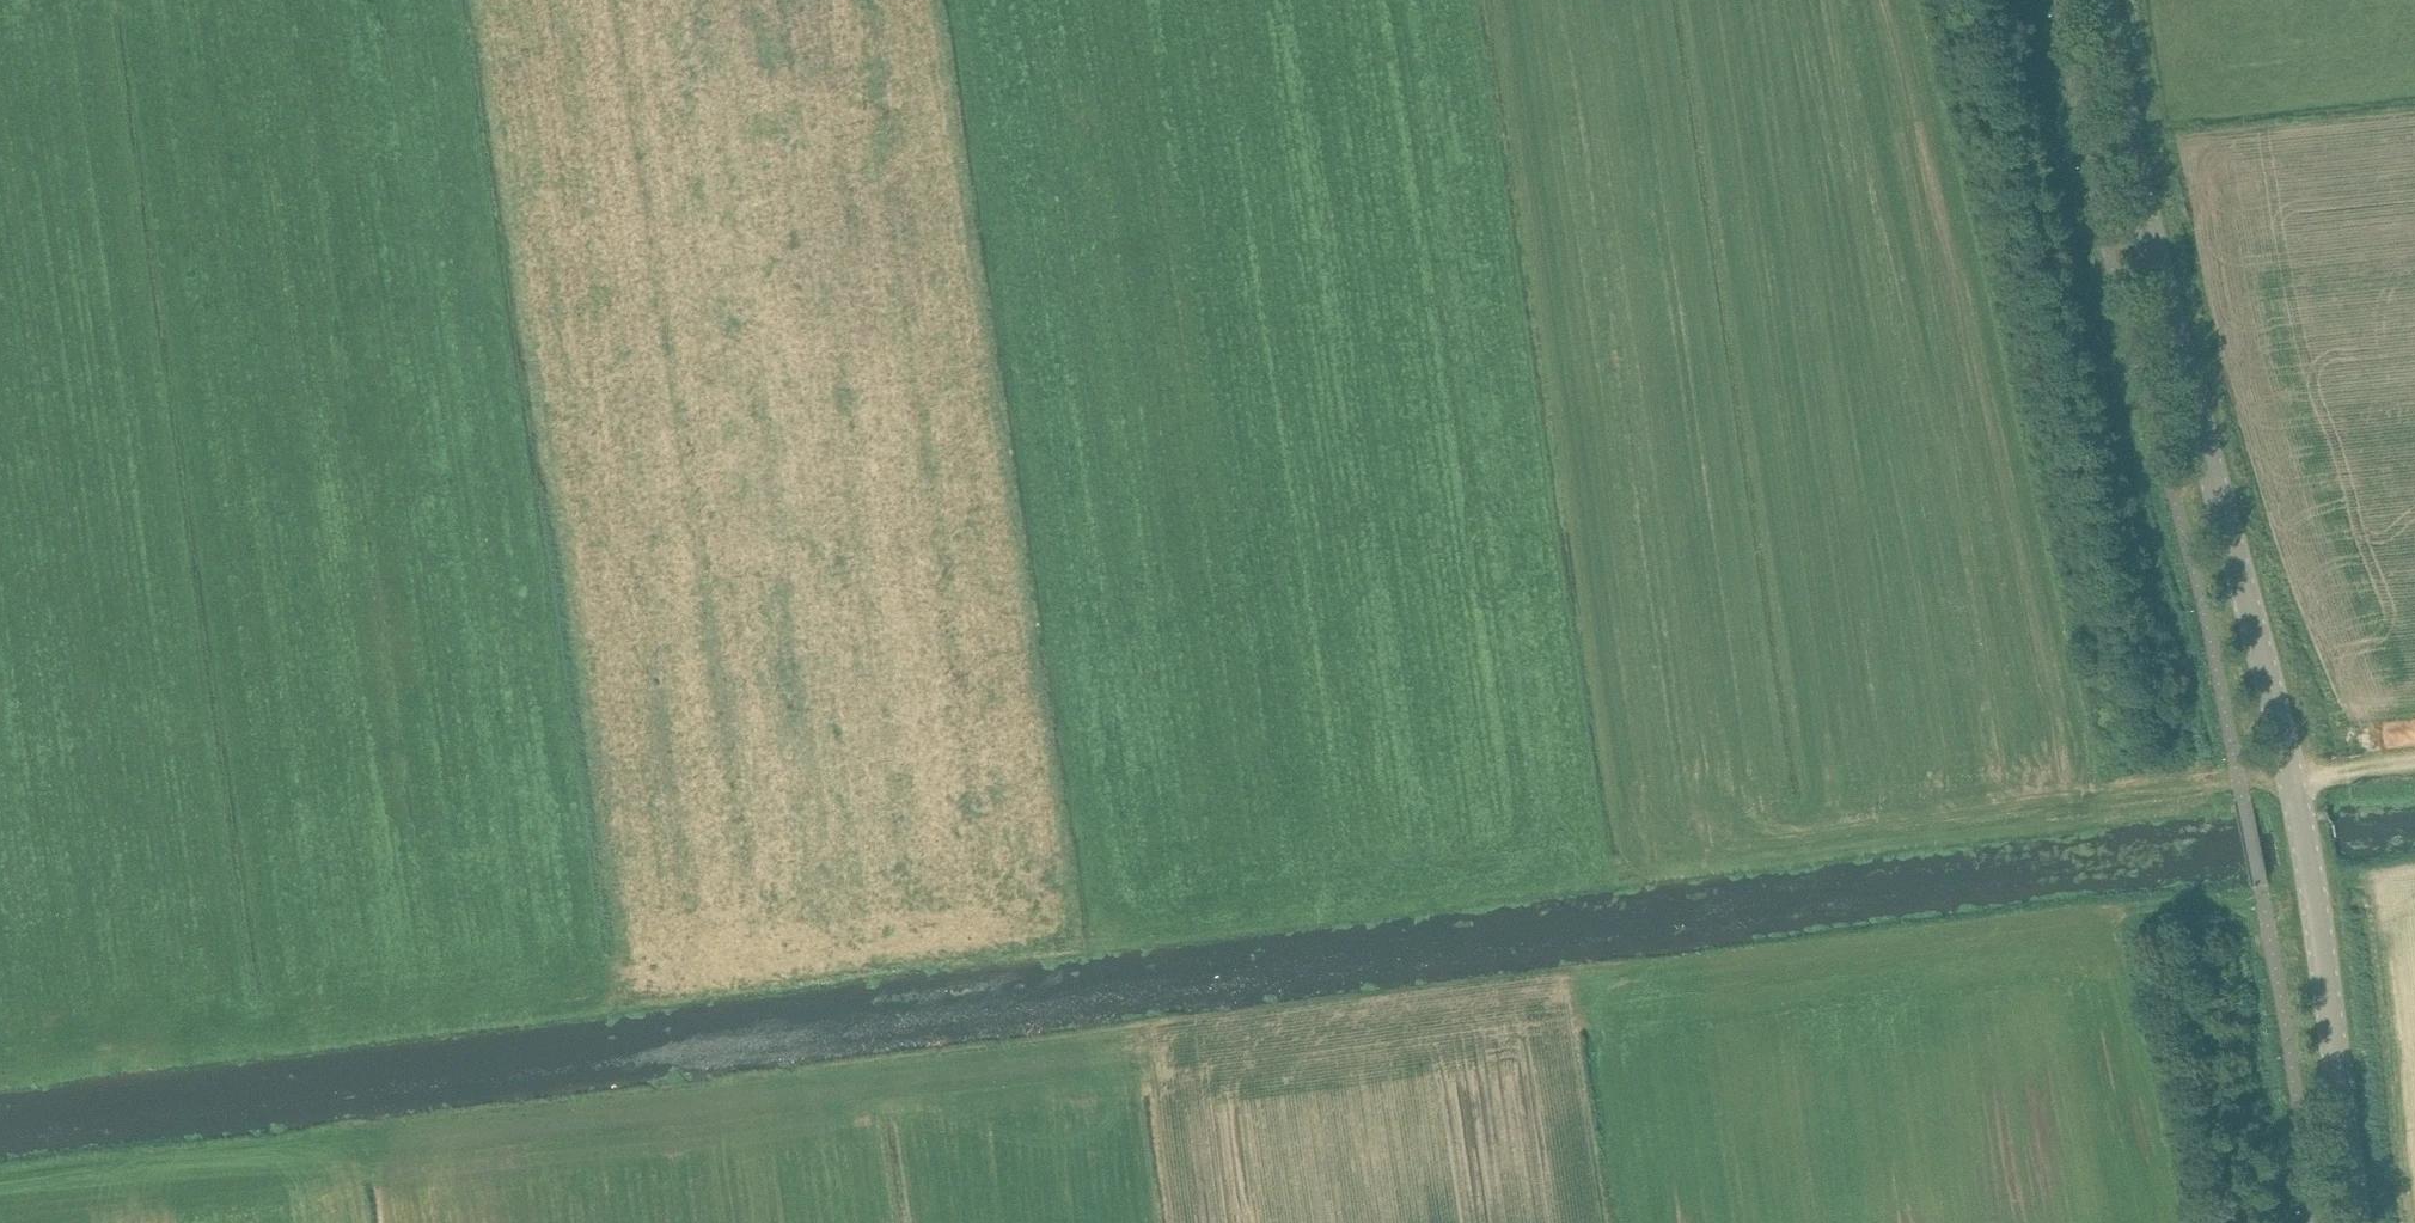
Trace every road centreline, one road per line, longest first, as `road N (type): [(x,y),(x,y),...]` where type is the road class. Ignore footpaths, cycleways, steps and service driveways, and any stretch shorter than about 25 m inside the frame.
road 1 (tertiary): [(2358,1222),(2297,796),(2157,275),(2104,0)]

